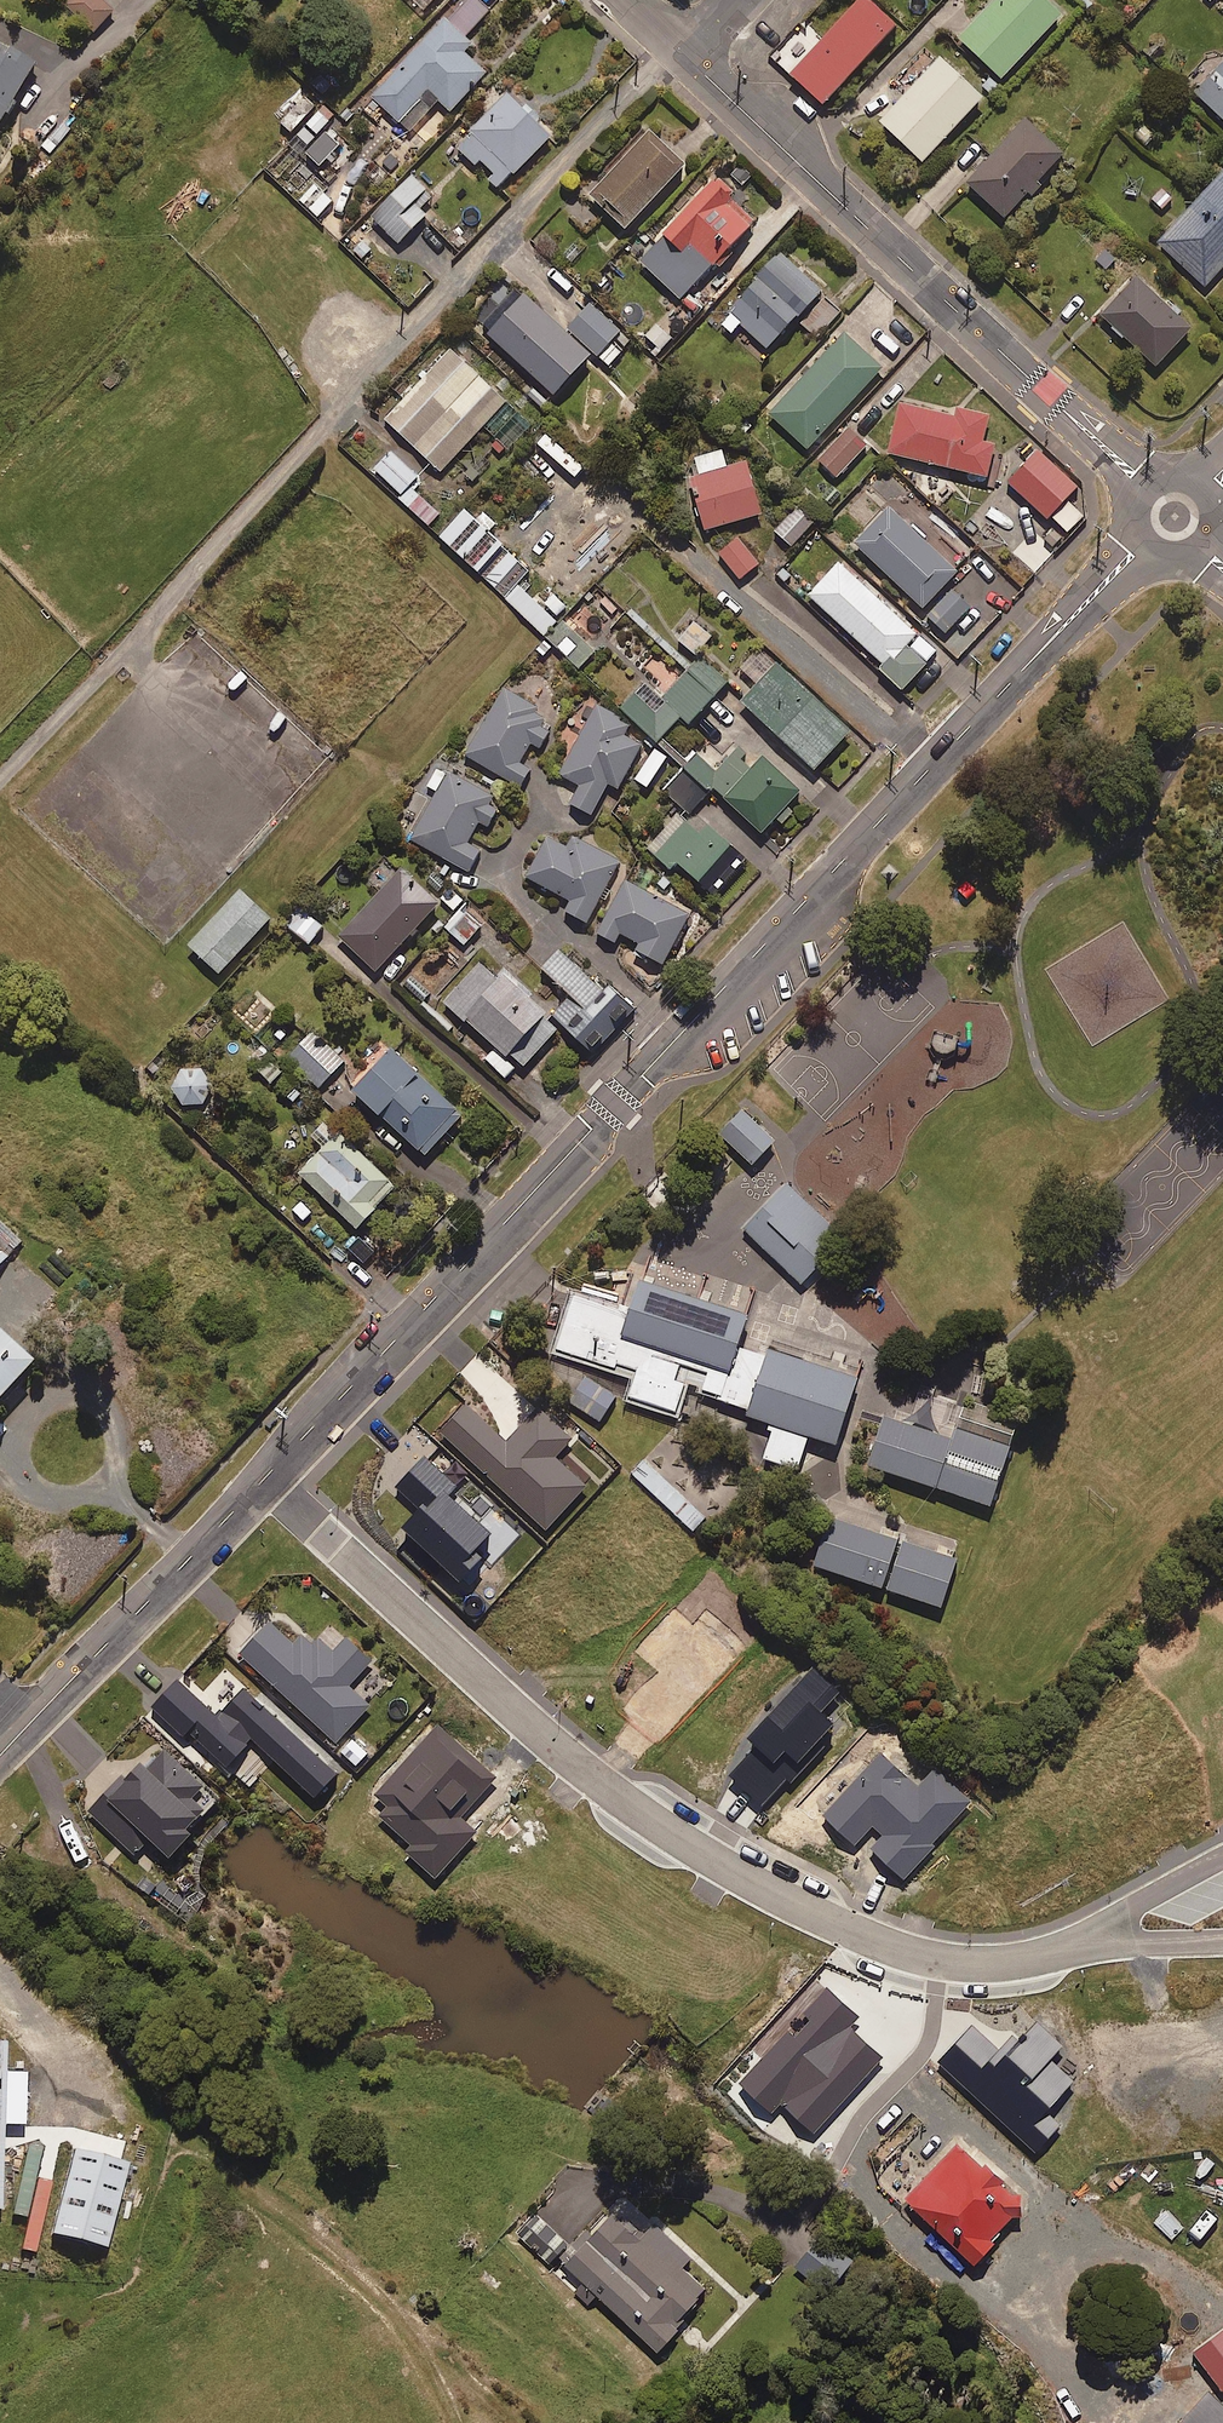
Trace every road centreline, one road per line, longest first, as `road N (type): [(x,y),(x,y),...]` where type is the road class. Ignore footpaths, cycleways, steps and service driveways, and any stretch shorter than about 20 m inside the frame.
road 1 (secondary): [(1141,548),(264,1476)]
road 2 (residential): [(264,1476),(609,1790),(719,1862),(917,1957),(1006,1964),(1076,1946)]
road 3 (residential): [(675,44),(1142,486)]
road 4 (secondary): [(264,1476),(0,1754)]
road 5 (residential): [(1076,1946),(1179,1879),(1222,1861)]
road 6 (residential): [(1222,1942),(1076,1946)]

